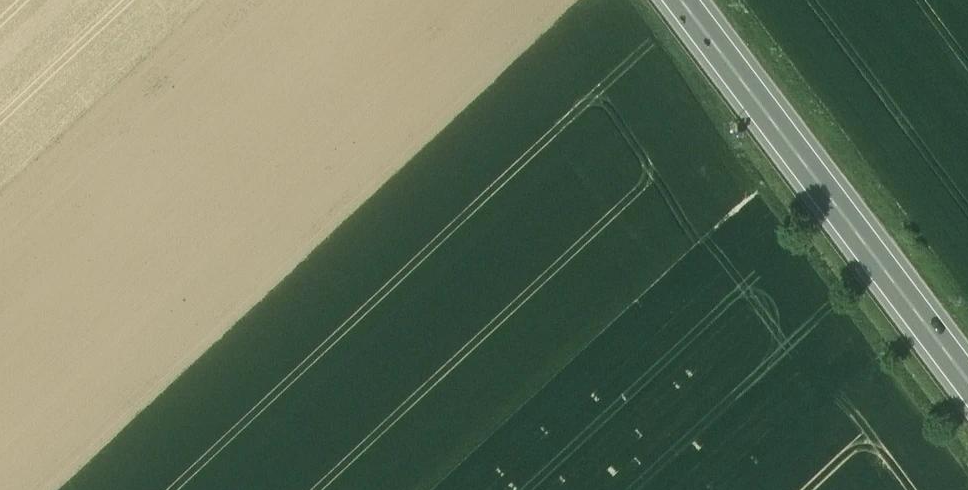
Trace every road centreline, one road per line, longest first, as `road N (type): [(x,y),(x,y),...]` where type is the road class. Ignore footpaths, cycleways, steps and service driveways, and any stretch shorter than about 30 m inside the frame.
road 1 (primary): [(967,376),(687,0)]

